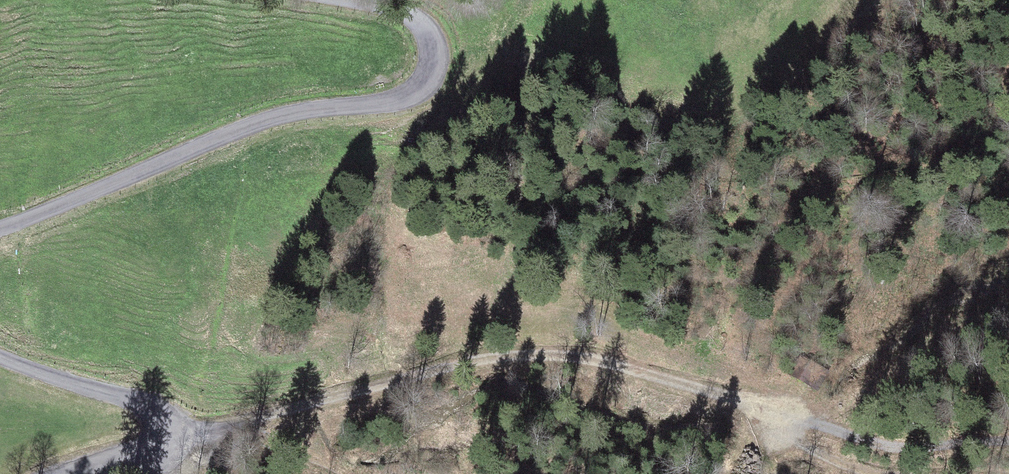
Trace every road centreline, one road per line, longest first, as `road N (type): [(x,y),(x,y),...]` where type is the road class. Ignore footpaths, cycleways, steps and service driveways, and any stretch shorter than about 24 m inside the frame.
road 1 (track): [(166,441),(470,367),(569,363),(806,415),(870,443),(1008,445)]
road 2 (unclassified): [(338,0),(416,22),(435,50),(434,66),(412,95),(256,121),(0,228)]
road 3 (track): [(1008,311),(979,321),(851,402),(806,415),(805,451),(841,469),(897,473)]
road 4 (unclassified): [(83,473),(146,462),(166,441),(158,410),(43,374)]

